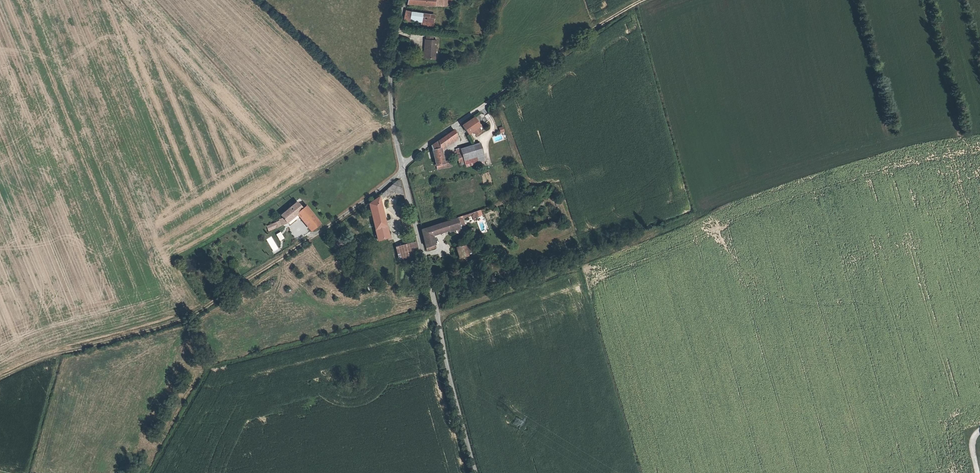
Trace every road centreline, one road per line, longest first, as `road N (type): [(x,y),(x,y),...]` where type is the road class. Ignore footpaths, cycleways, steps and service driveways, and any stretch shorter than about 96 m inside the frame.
road 1 (track): [(0,380),(192,318),(309,238)]
road 2 (unclassified): [(404,169),(476,472)]
road 3 (track): [(491,101),(650,0)]
road 4 (unclassified): [(404,0),(391,79),(404,169)]

